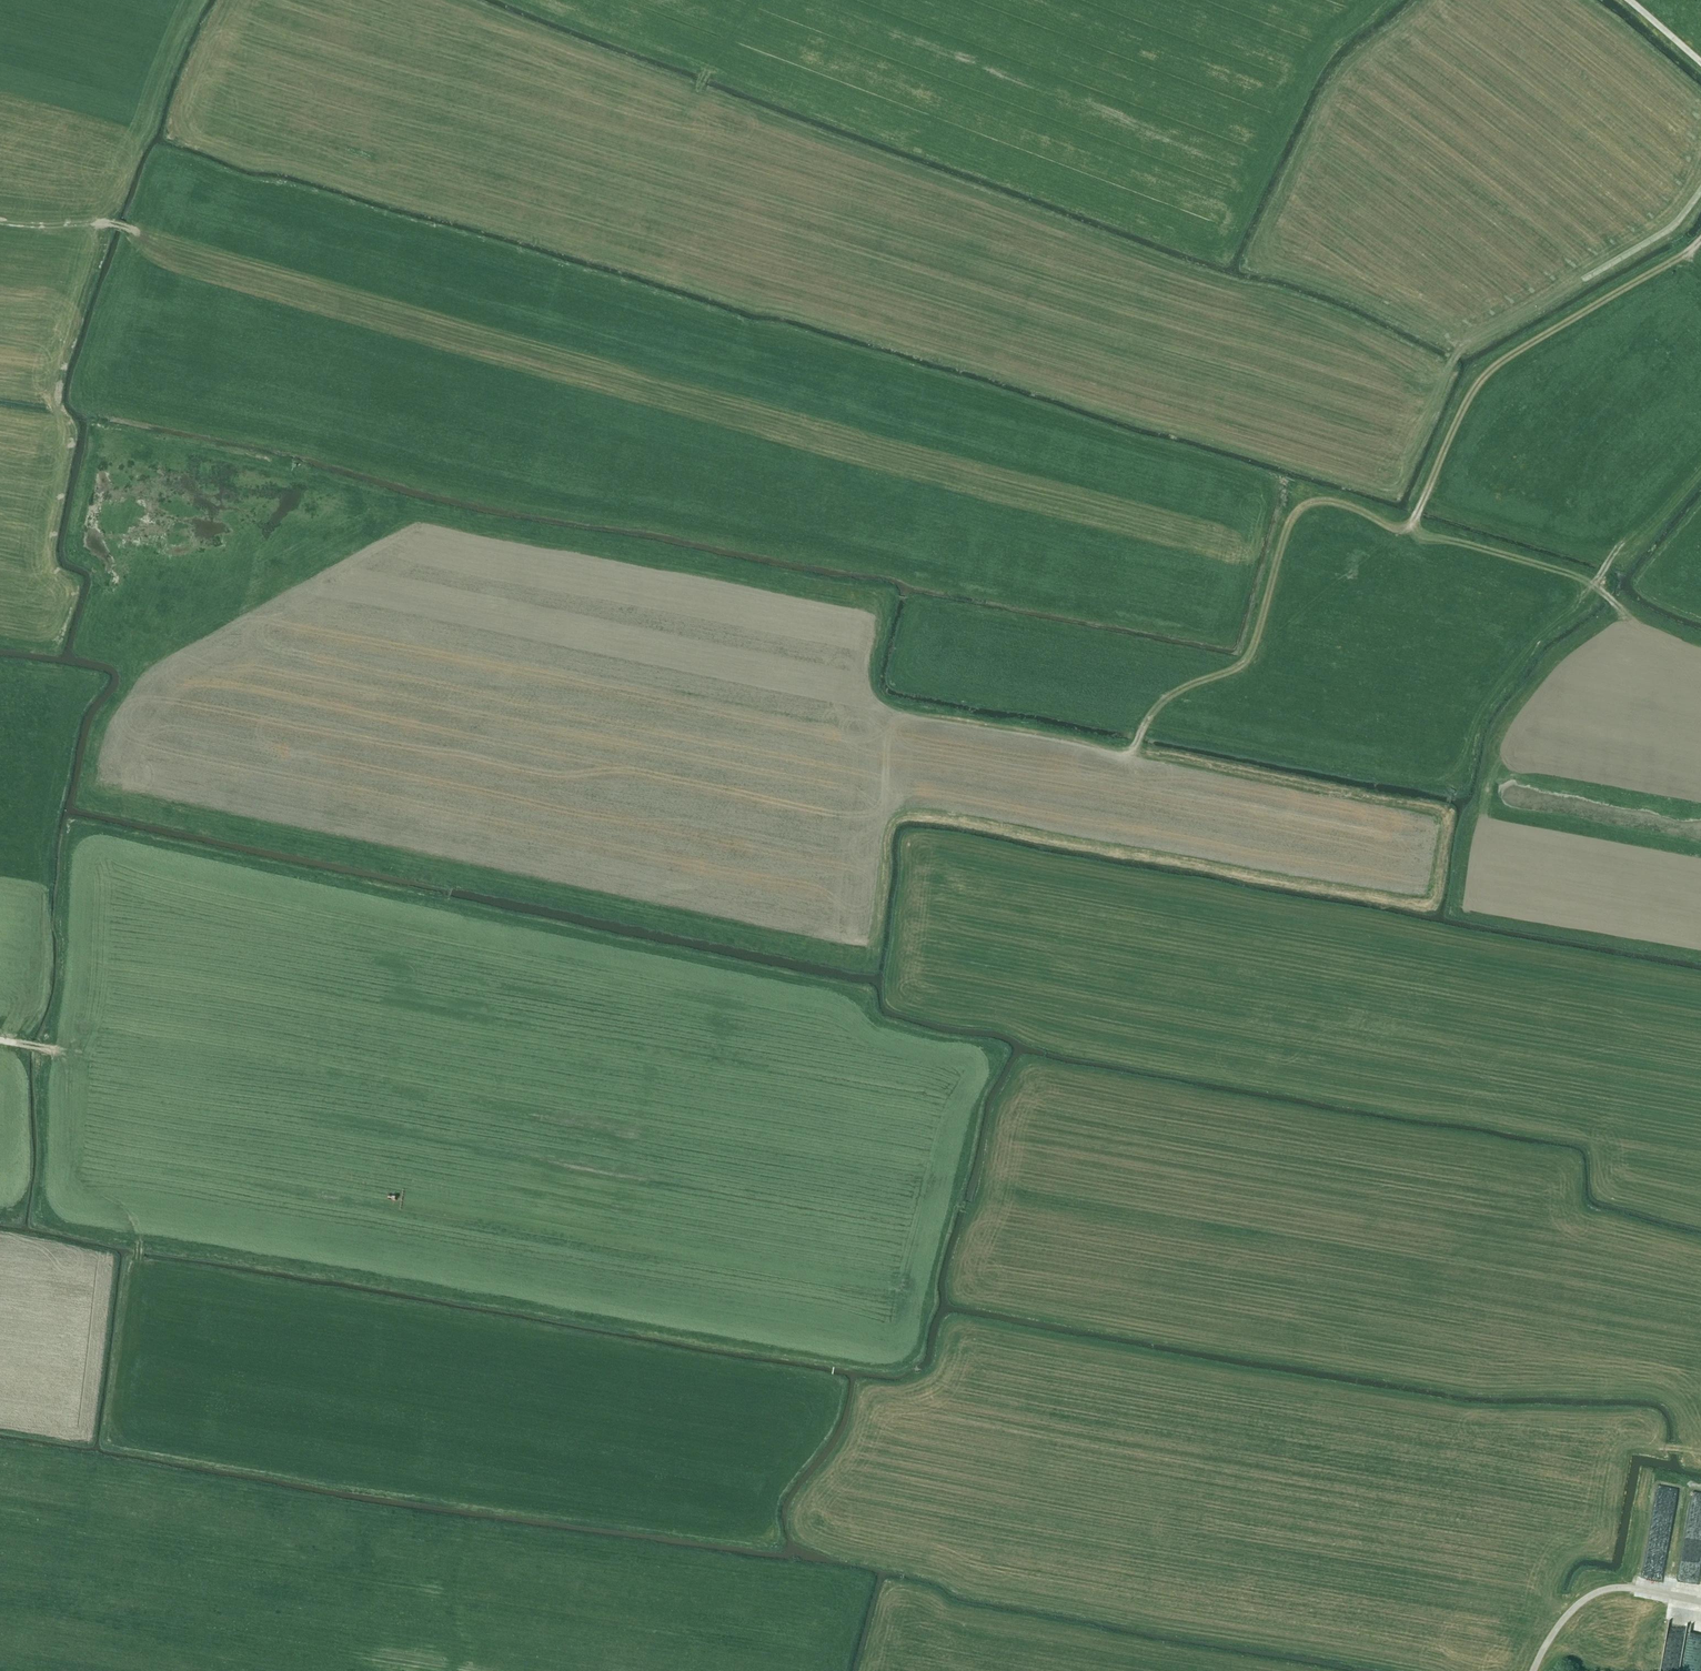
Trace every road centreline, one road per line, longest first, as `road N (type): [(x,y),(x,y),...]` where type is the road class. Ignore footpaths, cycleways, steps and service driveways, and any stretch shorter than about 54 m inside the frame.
road 1 (track): [(0,1040),(60,1047),(78,1060),(70,1153),(75,1173),(137,1222),(142,1238),(126,1353)]
road 2 (track): [(1535,1670),(1563,1621),(1600,1591),(1700,1601)]

